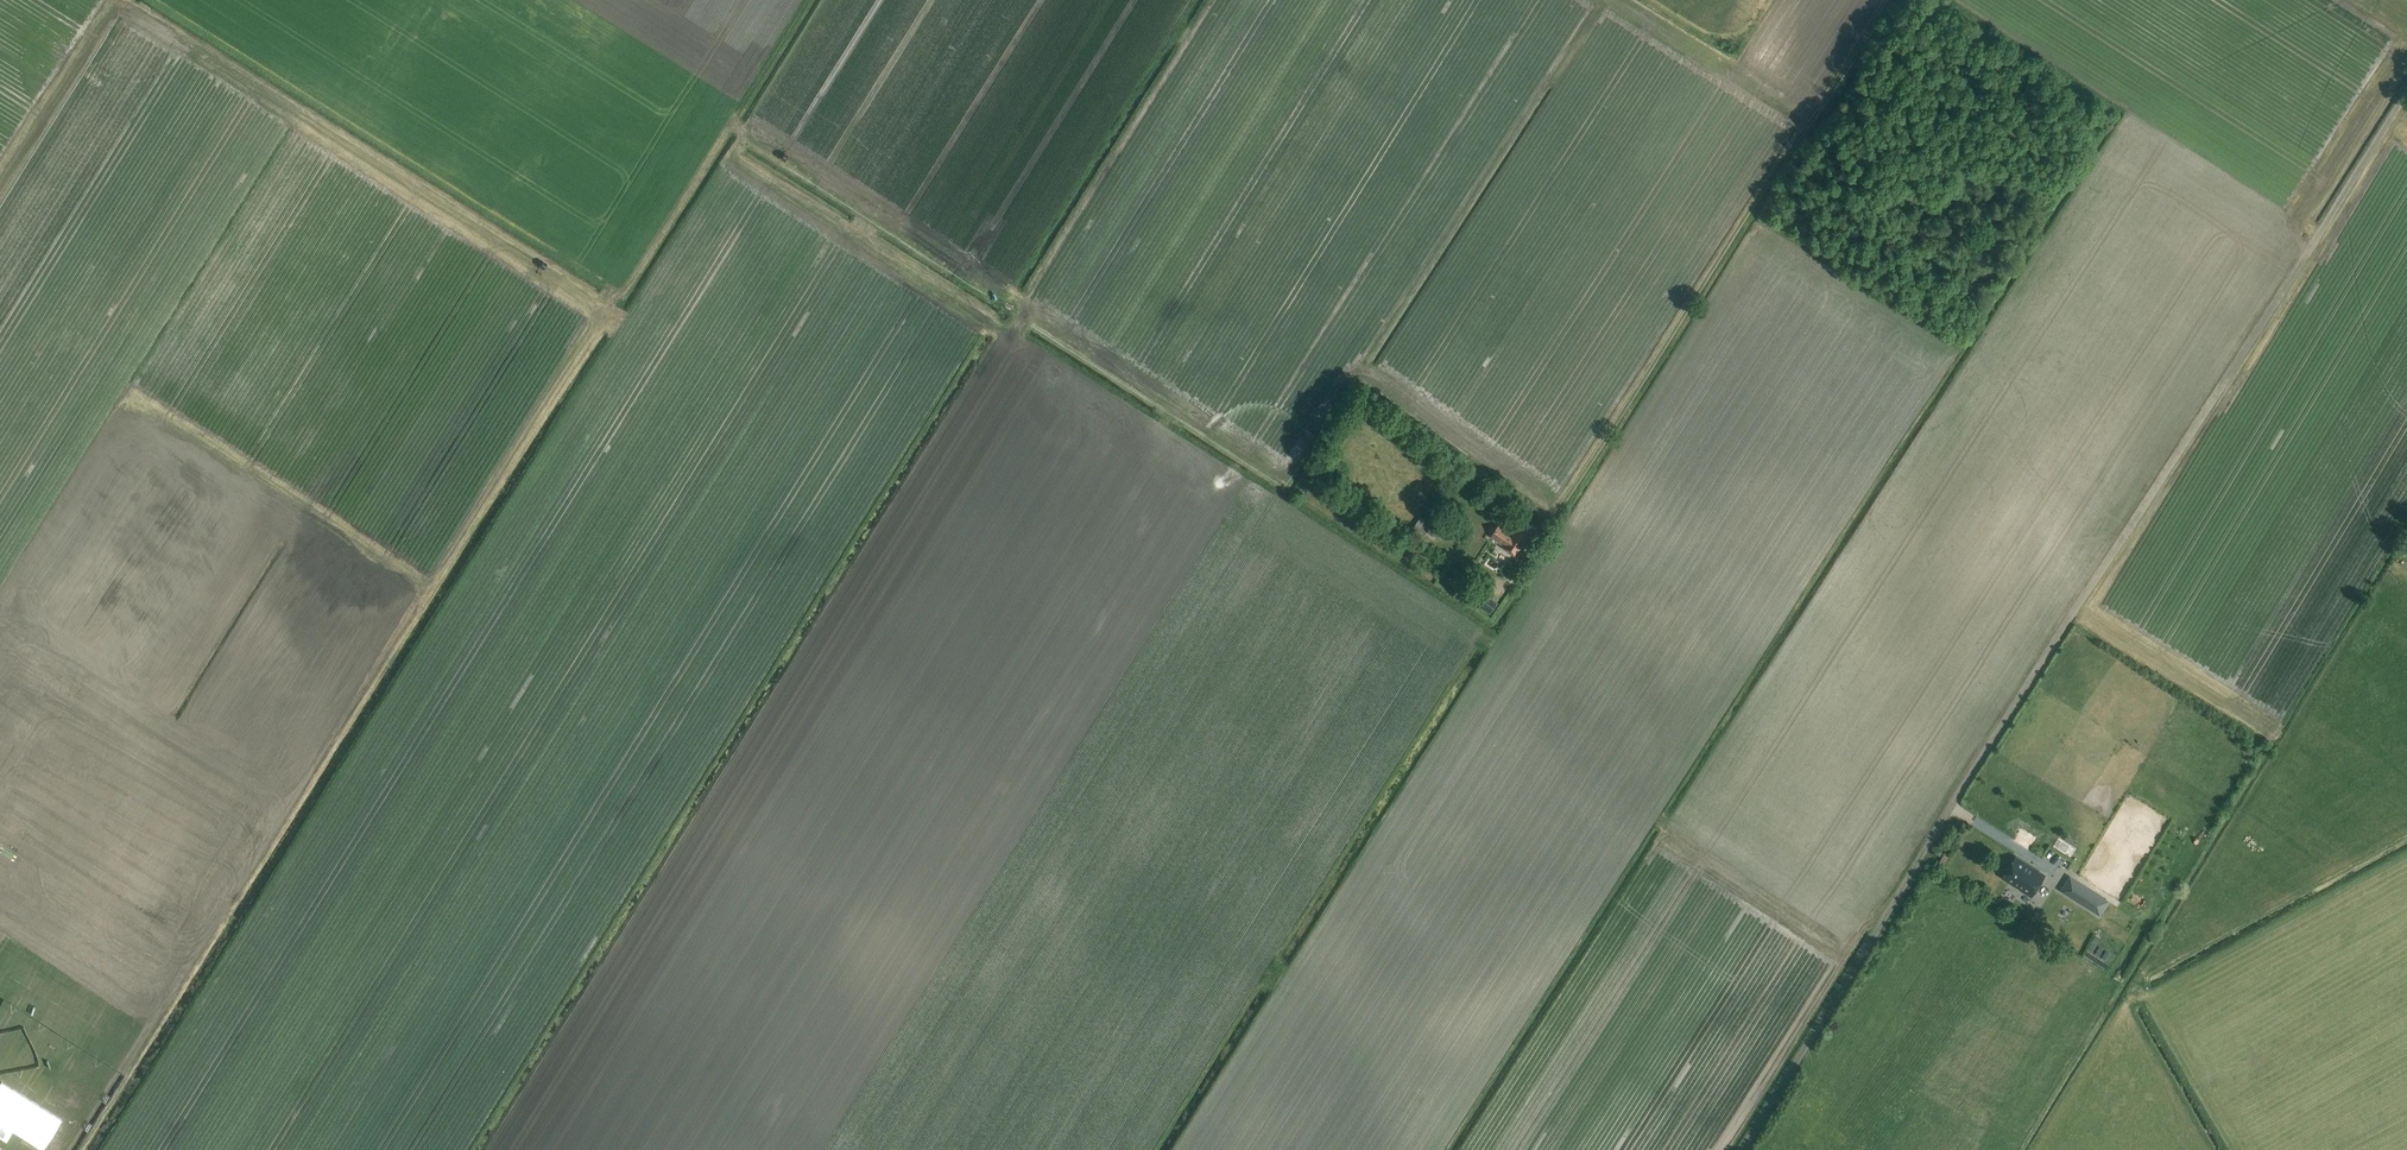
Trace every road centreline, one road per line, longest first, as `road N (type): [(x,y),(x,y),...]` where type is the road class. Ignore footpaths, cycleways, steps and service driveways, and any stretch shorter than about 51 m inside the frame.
road 1 (track): [(2406,90),(1958,793),(1741,1149)]
road 2 (track): [(1889,0),(1512,576)]

